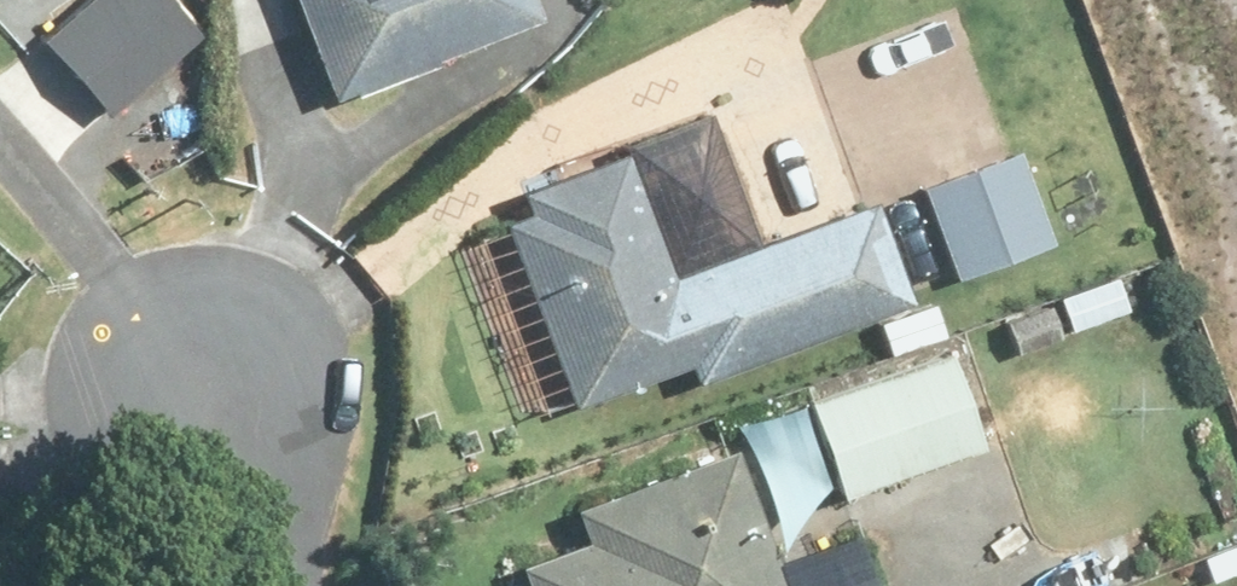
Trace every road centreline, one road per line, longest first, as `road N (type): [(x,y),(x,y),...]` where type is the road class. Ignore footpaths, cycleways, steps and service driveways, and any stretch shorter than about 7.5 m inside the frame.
road 1 (residential): [(197,402),(264,585)]

